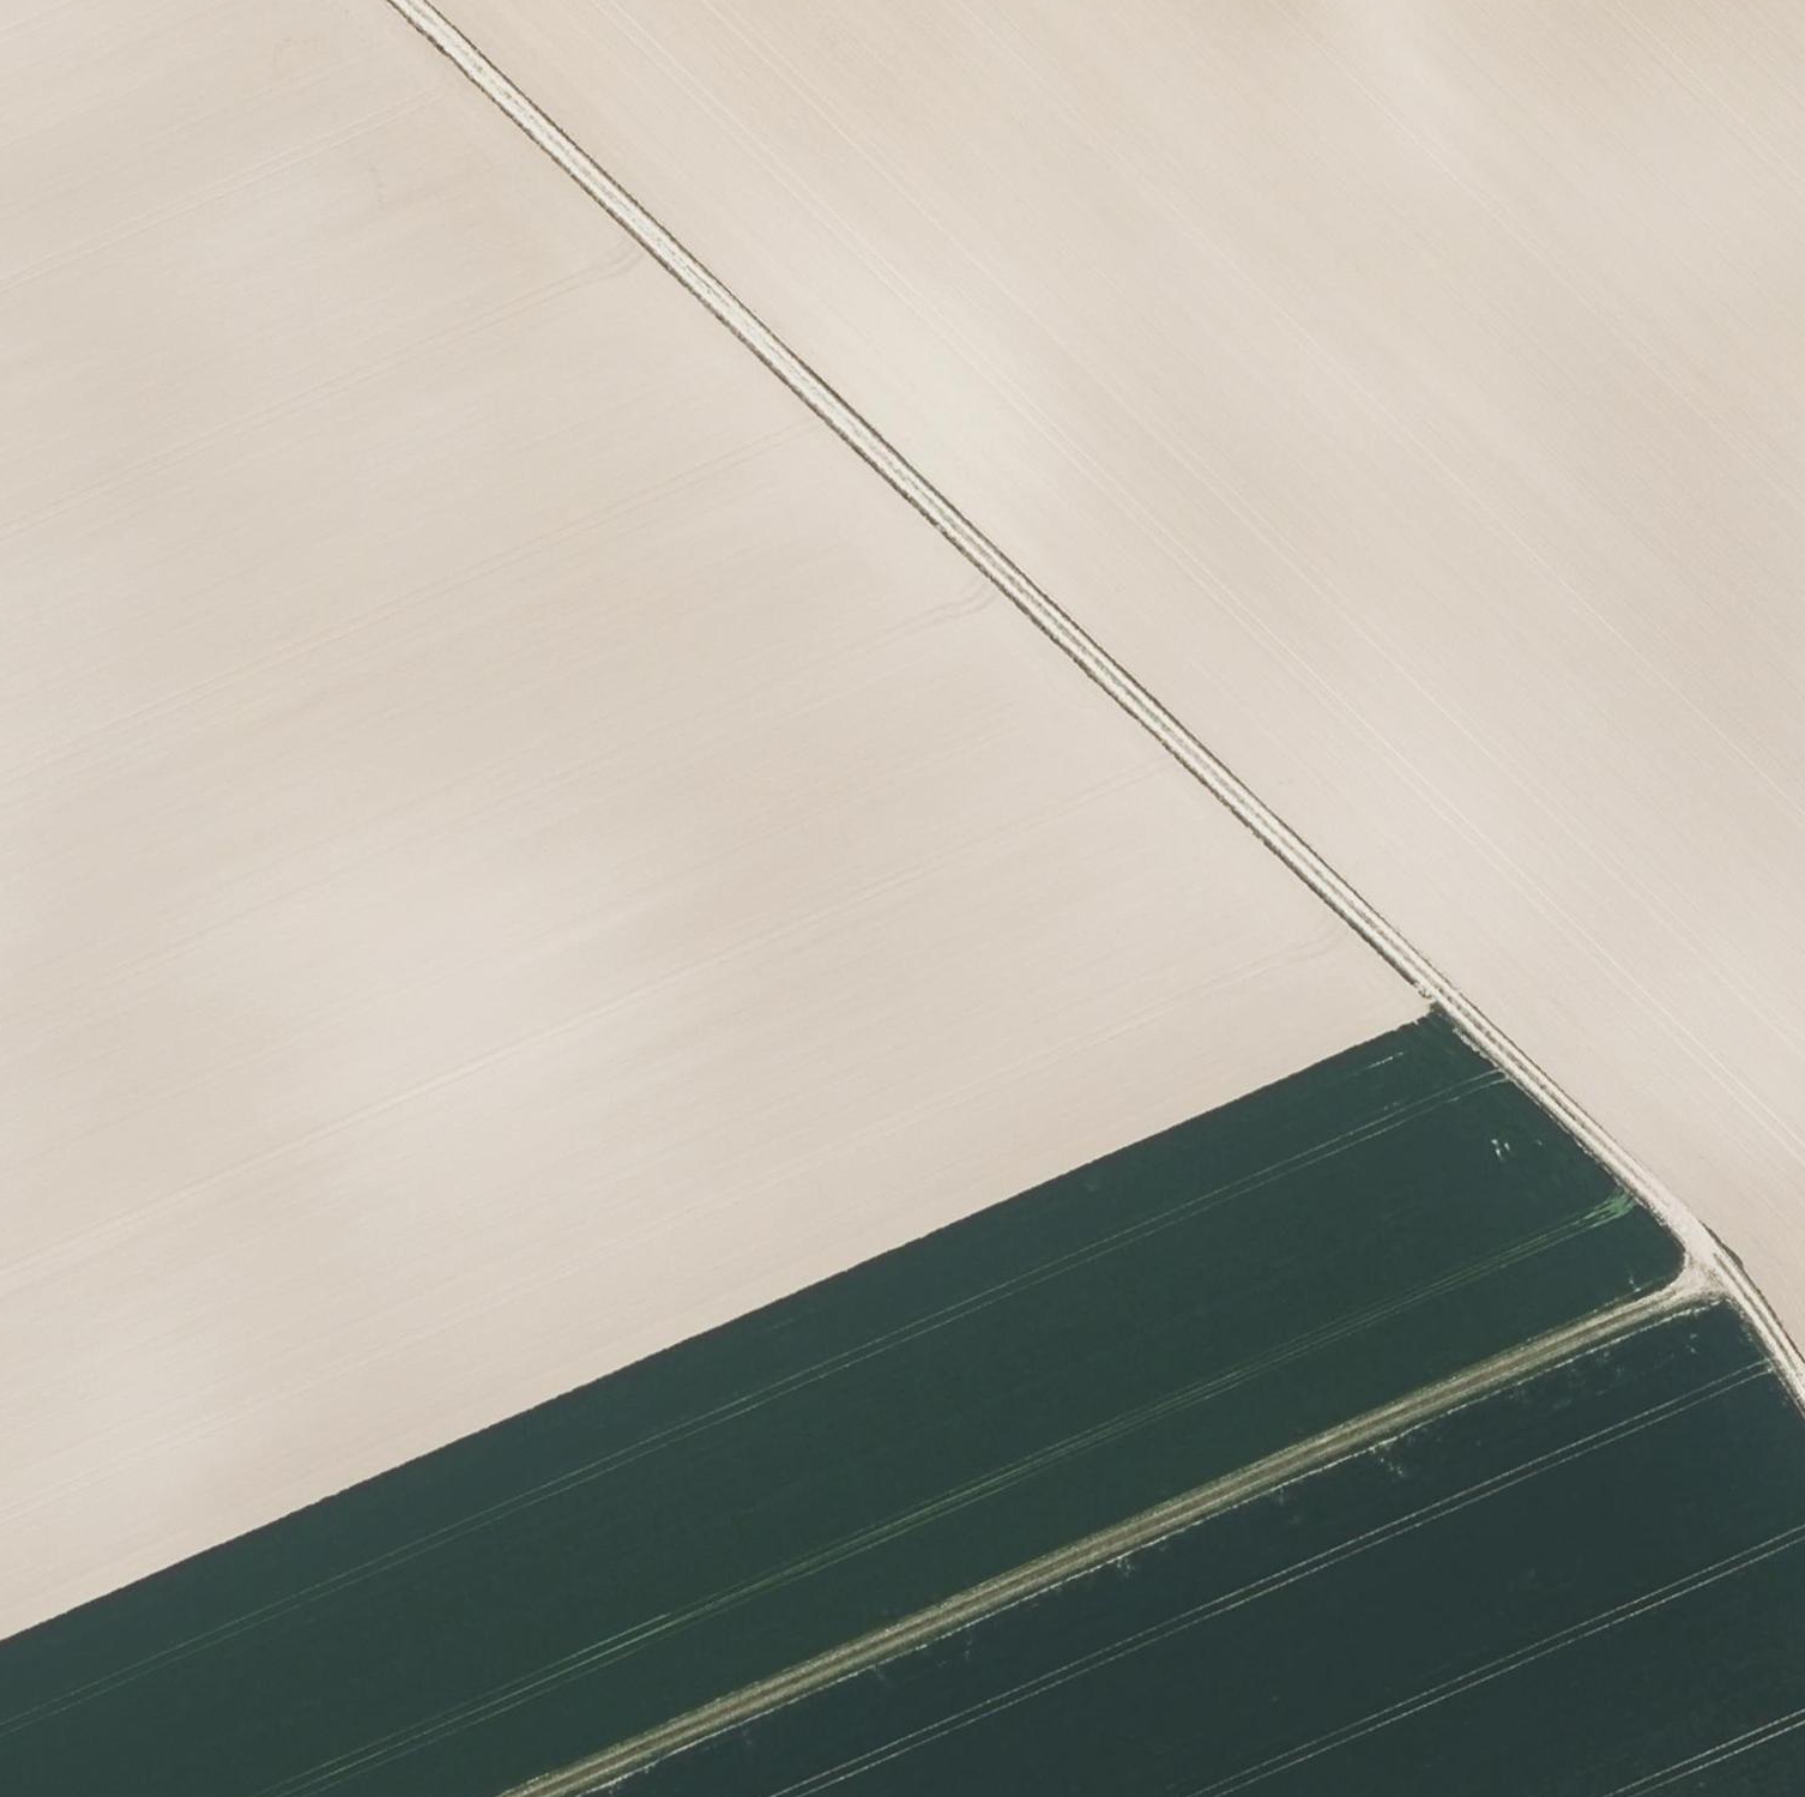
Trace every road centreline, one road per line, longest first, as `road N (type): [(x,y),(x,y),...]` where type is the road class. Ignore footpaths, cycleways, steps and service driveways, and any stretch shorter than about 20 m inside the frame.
road 1 (track): [(1742,1296),(1663,1206),(405,0)]
road 2 (track): [(1804,1397),(1742,1296),(588,1796)]

